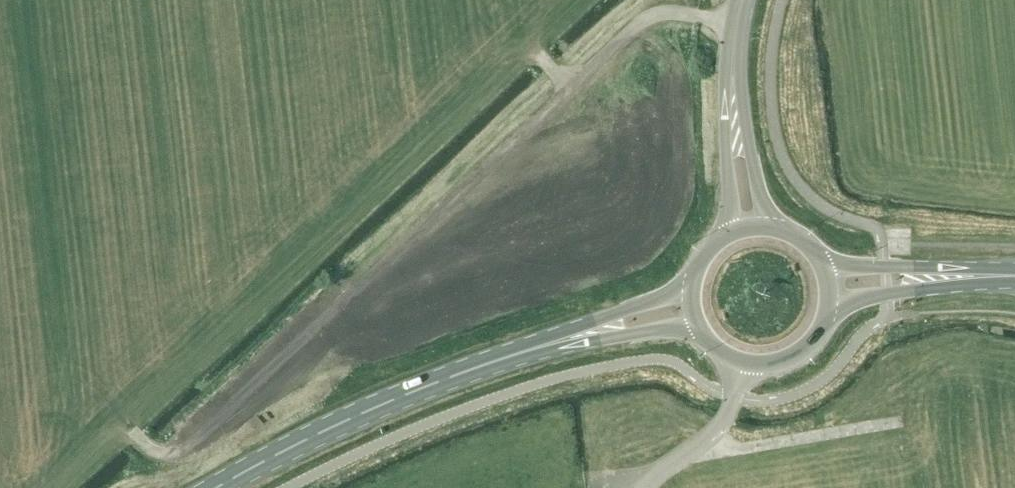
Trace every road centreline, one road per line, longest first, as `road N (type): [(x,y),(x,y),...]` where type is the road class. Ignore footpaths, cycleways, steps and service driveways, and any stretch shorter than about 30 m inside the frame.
road 1 (track): [(736,26),(683,14),(640,22),(184,451),(154,450),(133,432)]
road 2 (primary): [(221,487),(432,384),(559,342)]
road 3 (track): [(703,442),(738,447),(895,423)]
road 4 (primary): [(1011,276),(969,268),(823,269)]
road 5 (primary): [(828,310),(1011,276)]
road 6 (primary): [(698,329),(719,354),(771,366),(797,356),(828,310)]
road 7 (primary): [(692,289),(559,342)]
road 8 (primary): [(559,342),(698,329)]
road 9 (tertiary): [(734,115),(726,141),(731,235)]

